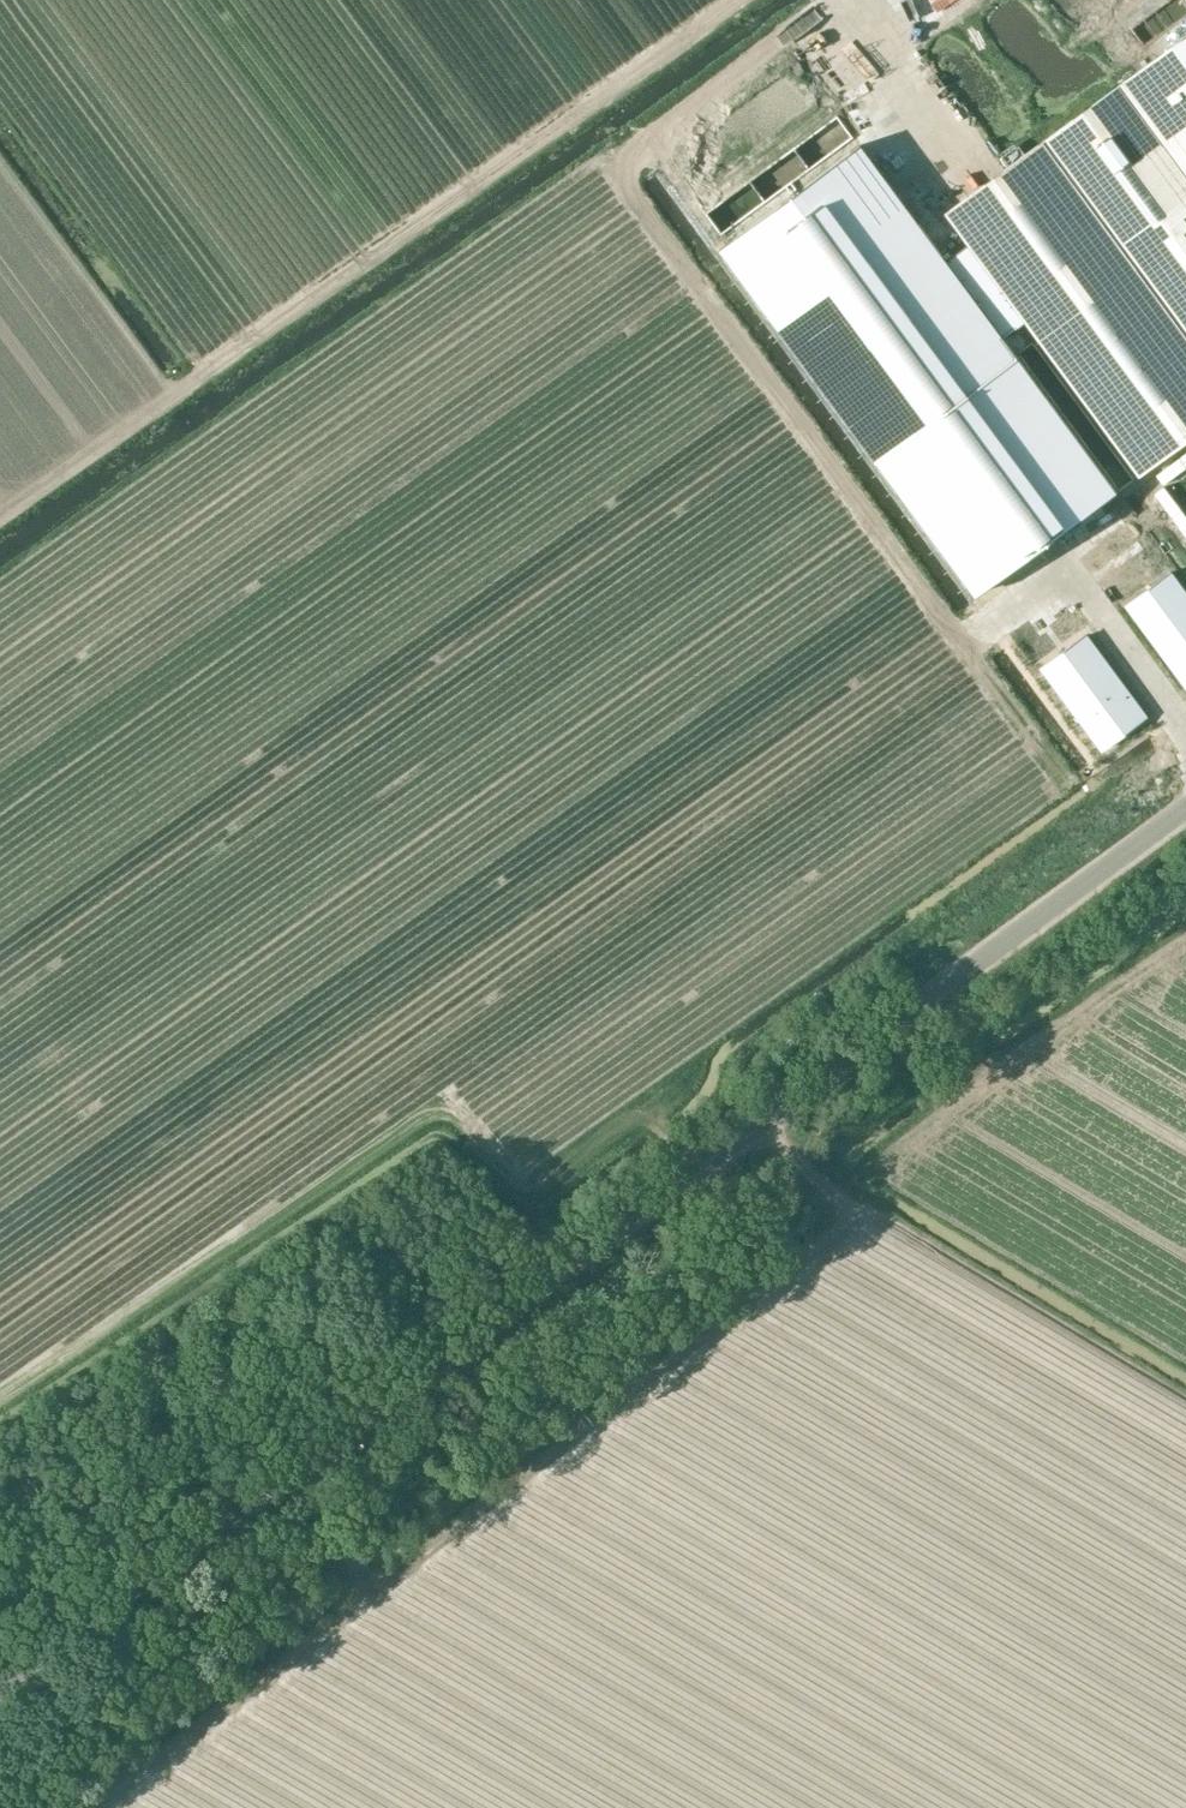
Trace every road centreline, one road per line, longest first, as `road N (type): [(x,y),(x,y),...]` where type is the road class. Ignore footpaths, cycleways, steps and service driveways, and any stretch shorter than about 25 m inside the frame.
road 1 (unclassified): [(0,1684),(1185,811)]
road 2 (track): [(1185,1413),(883,1221),(855,1215),(761,1126)]

